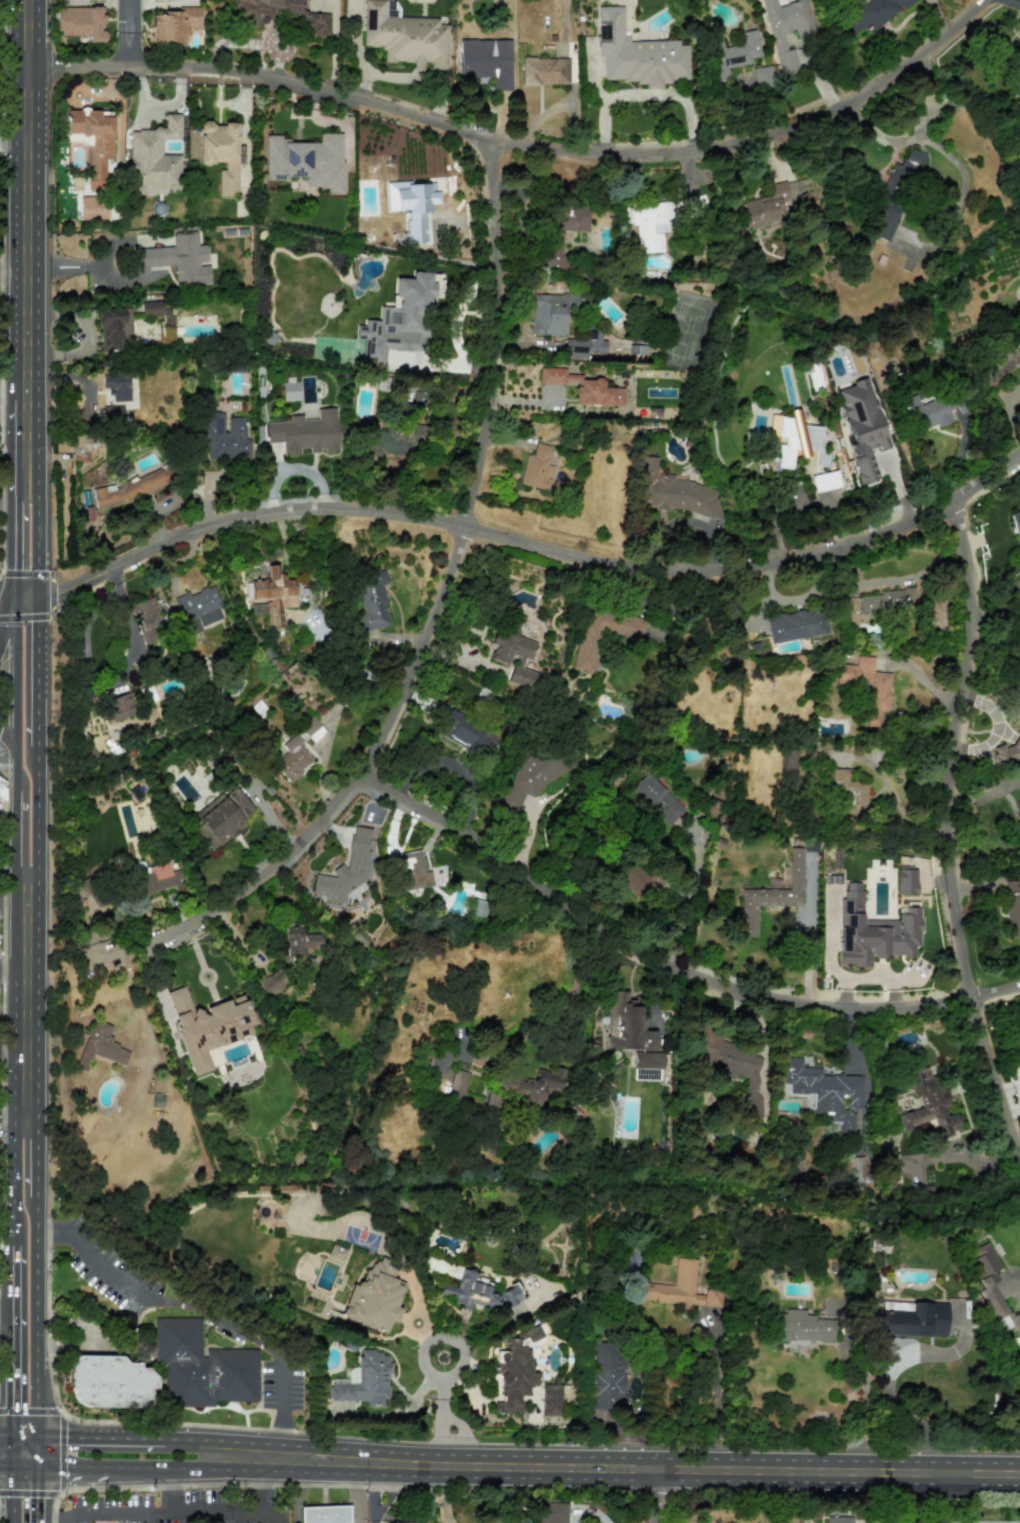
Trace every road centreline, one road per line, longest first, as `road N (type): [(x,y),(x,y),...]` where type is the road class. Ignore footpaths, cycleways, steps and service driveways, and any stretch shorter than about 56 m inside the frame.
road 1 (residential): [(17,597),(58,596),(234,511),(309,501),(400,507),(586,556),(685,564),(764,557),(889,523),(1019,450)]
road 2 (residential): [(26,66),(235,73),(533,150),(692,156),(761,143),(837,114),(905,72),(989,0)]
road 3 (residential): [(98,956),(198,916),(271,868),(345,790),(392,713),(449,575),(478,461),(495,295),(486,140)]
road 4 (residential): [(356,773),(465,831),(622,942),(716,986),(806,1008),(886,1013),(1019,991)]
road 5 (residential): [(1019,1147),(976,1003),(957,891),(954,756),(974,622),(968,569),(941,499)]
road 6 (primary): [(376,1465),(1019,1475)]
road 7 (secondary): [(17,597),(25,0)]
road 8 (secondary): [(26,1126),(26,744)]
road 9 (primary): [(376,1465),(285,1444),(37,1435)]
road 10 (secondary): [(26,1126),(10,1142),(11,1435)]
road 11 (primary): [(106,1471),(376,1465)]
road 12 (secondary): [(37,1435),(36,1198)]
road 13 (secondary): [(26,744),(17,597)]
road 14 (residential): [(442,1379),(462,1363),(447,1339),(430,1343),(422,1358),(442,1379)]

